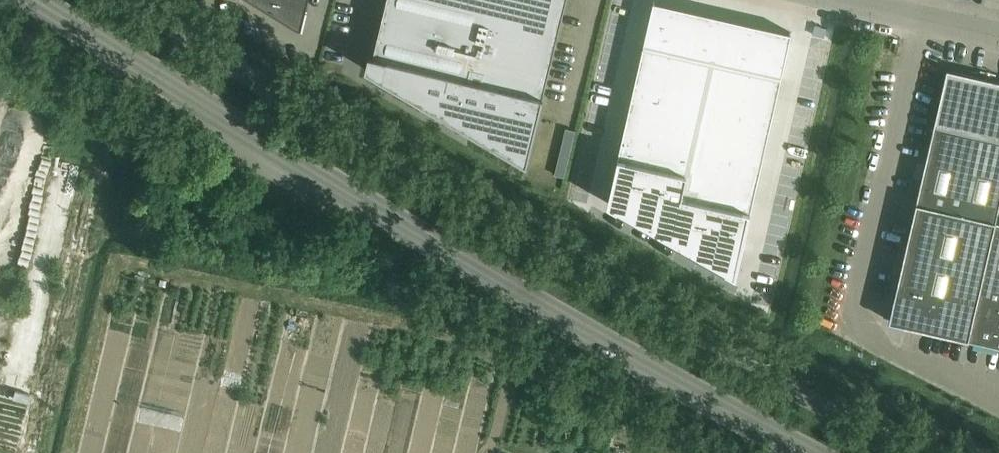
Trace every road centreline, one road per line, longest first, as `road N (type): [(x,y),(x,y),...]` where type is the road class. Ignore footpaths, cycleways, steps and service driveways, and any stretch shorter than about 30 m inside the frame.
road 1 (secondary): [(807,452),(449,253),(36,0)]
road 2 (track): [(72,452),(118,256),(367,313)]
road 3 (unclassified): [(998,36),(847,0)]

